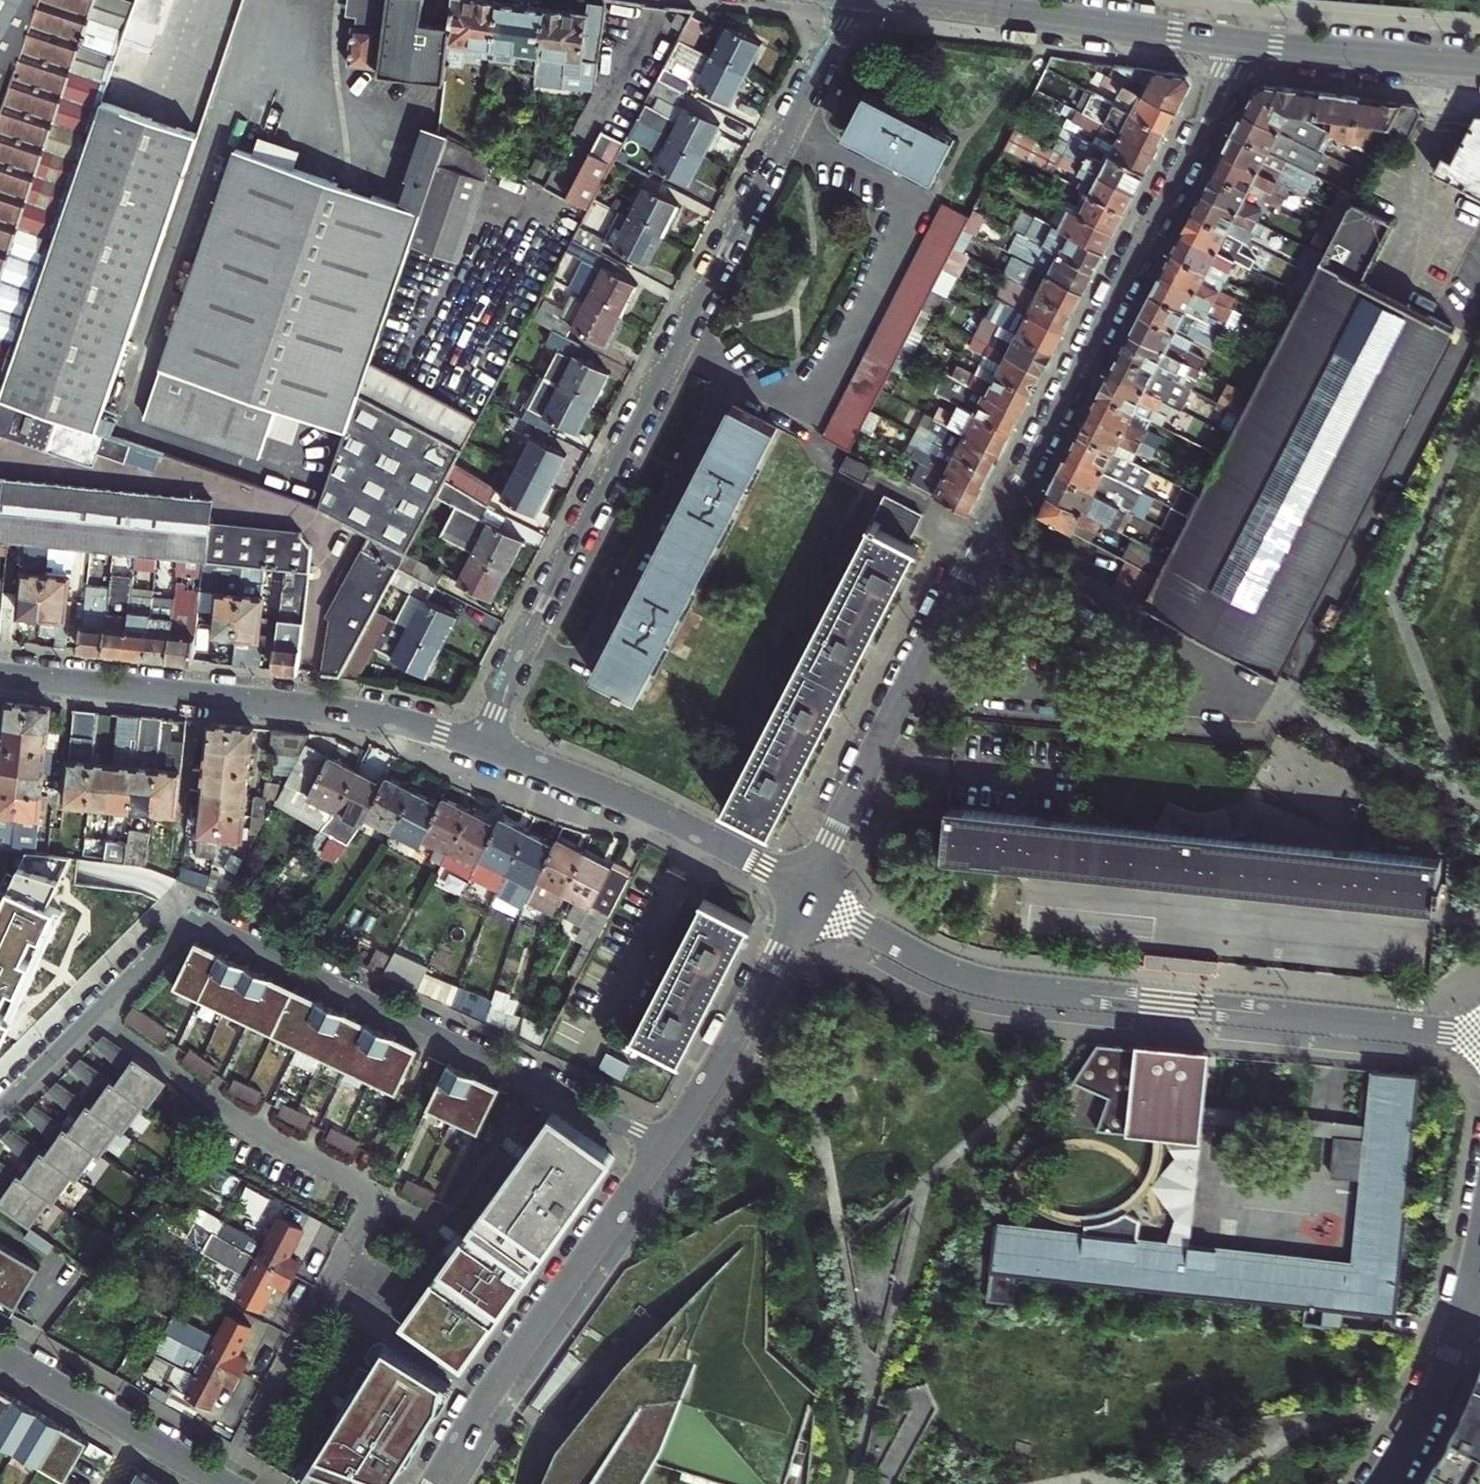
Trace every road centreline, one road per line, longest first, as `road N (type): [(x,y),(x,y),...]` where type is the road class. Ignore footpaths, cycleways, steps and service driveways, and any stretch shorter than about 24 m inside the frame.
road 1 (residential): [(482,745),(528,636),(851,0)]
road 2 (residential): [(808,892),(939,967),(991,985),(1479,1039)]
road 3 (residential): [(96,1013),(192,917),(669,1142)]
road 4 (residential): [(96,1013),(265,1134),(362,1187),(365,1197),(361,1222),(223,1483)]
road 5 (residential): [(980,543),(1244,693),(1230,709),(911,681)]
road 6 (residential): [(1242,43),(1031,460),(980,543)]
road 7 (residential): [(0,676),(348,713),(482,745)]
road 8 (residential): [(669,1142),(488,1397),(436,1483)]
road 9 (residential): [(482,745),(654,811),(808,892)]
road 10 (residential): [(1242,43),(918,0)]
road 11 (residential): [(808,892),(669,1142)]
road 12 (residential): [(0,1353),(222,1483)]
road 13 (residential): [(1479,63),(1242,43)]
road 14 (residential): [(911,681),(808,892)]
road 15 (residential): [(1462,1322),(1434,1395),(1382,1483)]
road 16 (residential): [(980,543),(911,681)]
road 17 (residential): [(0,1112),(96,1013)]

